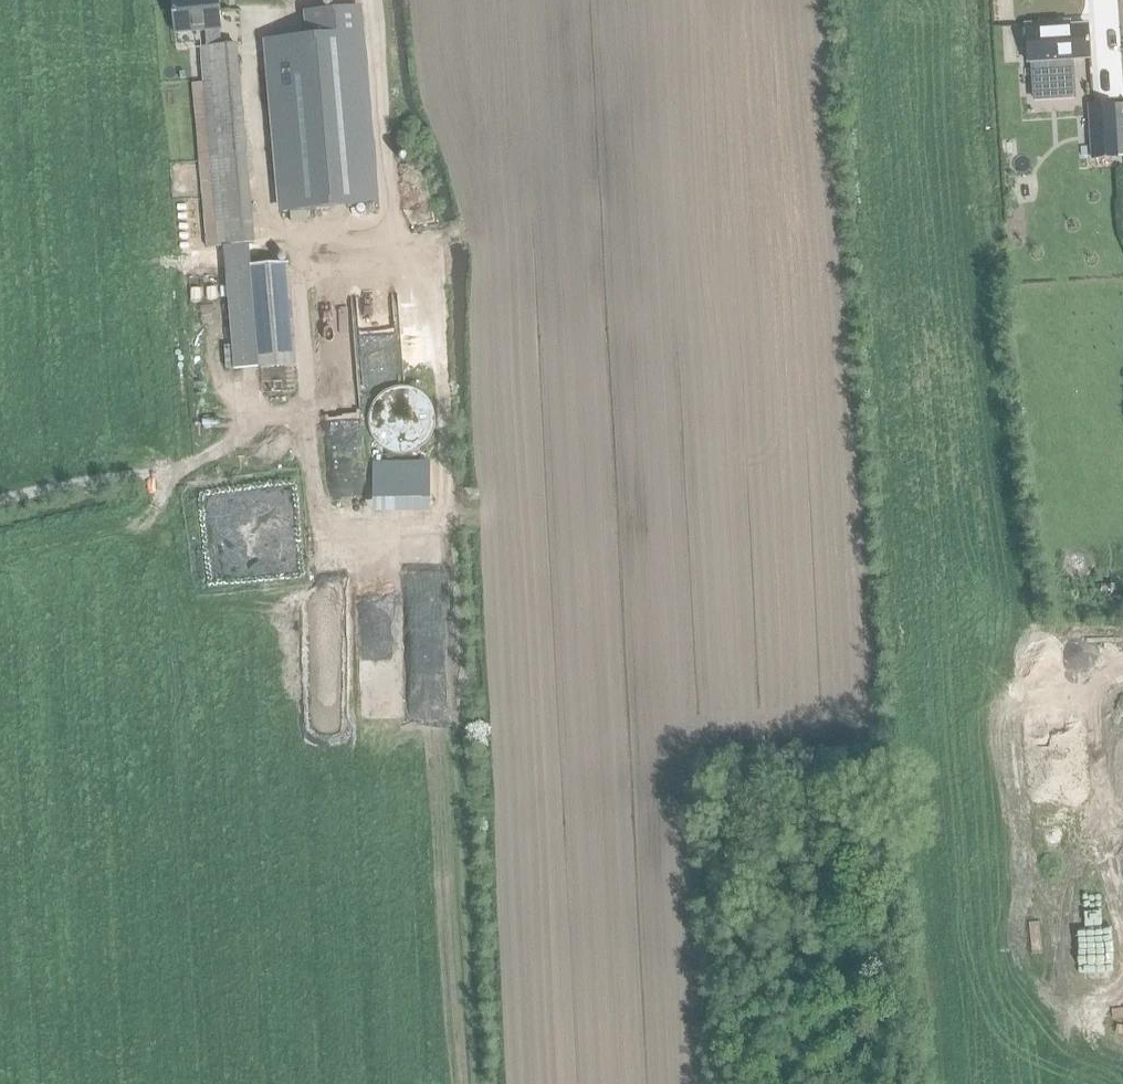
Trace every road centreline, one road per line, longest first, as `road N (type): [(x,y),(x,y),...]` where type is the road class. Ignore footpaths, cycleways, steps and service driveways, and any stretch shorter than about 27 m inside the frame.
road 1 (track): [(0,501),(99,479),(175,472),(328,393),(319,241),(393,202),(373,0)]

